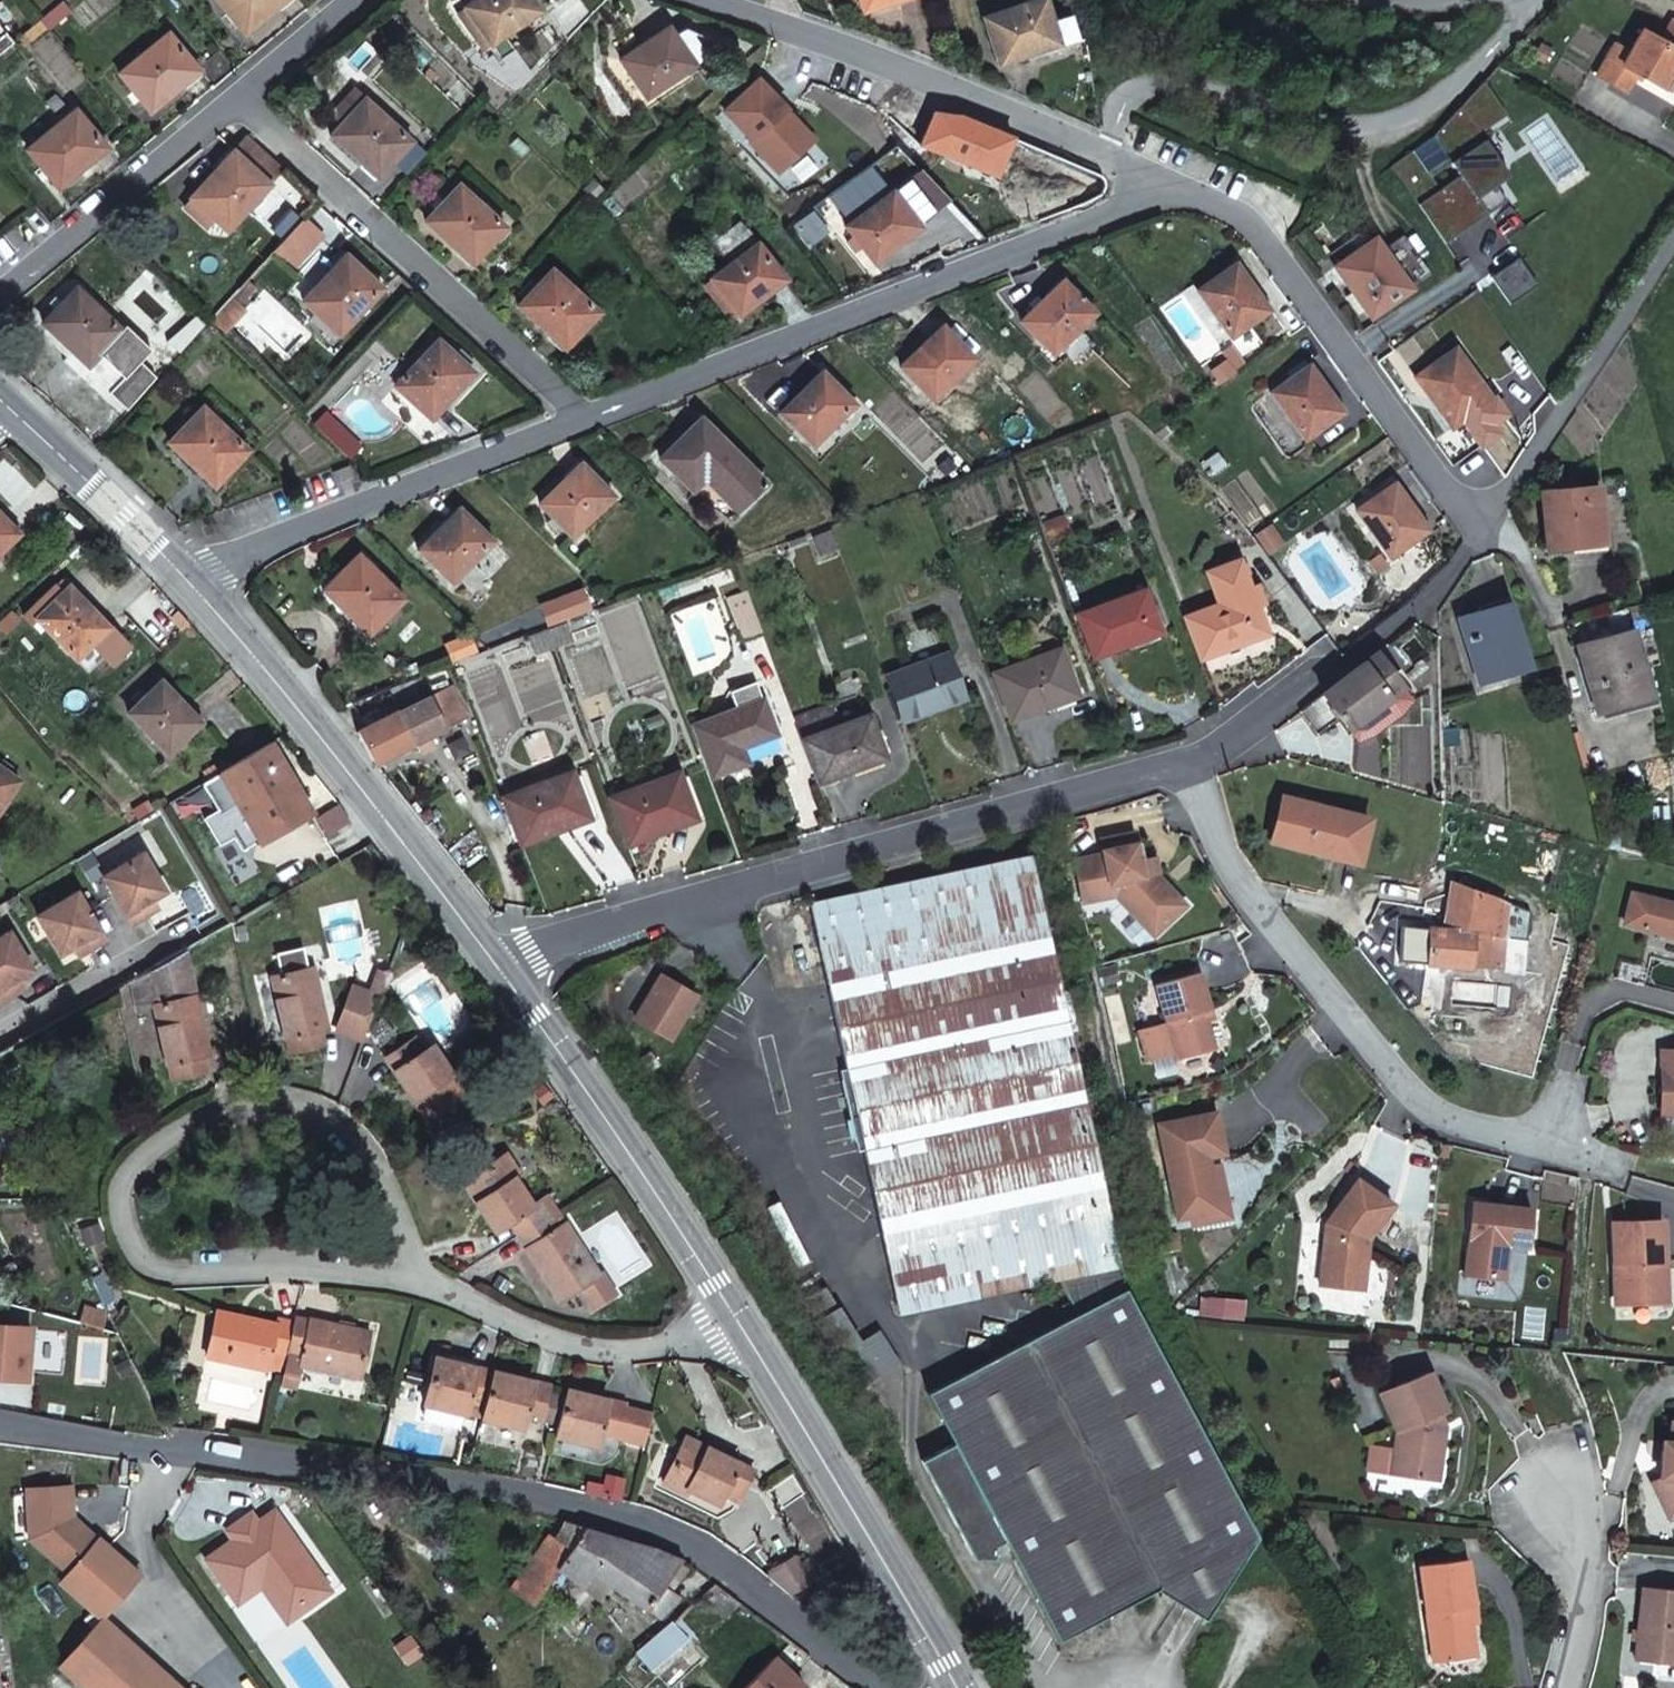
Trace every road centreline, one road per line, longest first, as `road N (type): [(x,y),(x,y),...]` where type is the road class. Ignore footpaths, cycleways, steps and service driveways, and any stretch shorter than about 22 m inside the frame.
road 1 (residential): [(887,1687),(737,1569),(661,1522),(374,1469),(0,1426)]
road 2 (residential): [(431,1286),(332,1268),(201,1275),(150,1262),(119,1228),(129,1175),(166,1135),(221,1112),(280,1107),(343,1123),(407,1200),(419,1241)]
road 3 (residential): [(502,963),(1187,773)]
road 4 (residential): [(587,416),(1175,187)]
road 5 (residential): [(1187,773),(1232,861),(1408,1089),(1461,1130),(1565,1148)]
road 6 (secondary): [(181,568),(502,963)]
road 7 (residential): [(713,0),(864,52),(1175,187)]
road 8 (residential): [(243,91),(587,416)]
road 9 (residential): [(1175,187),(1229,210),(1266,237),(1490,526)]
road 10 (residential): [(181,568),(587,416)]
road 11 (secondary): [(728,1322),(959,1687)]
road 12 (secondary): [(502,963),(728,1322)]
road 13 (residential): [(1187,773),(1360,658),(1441,586),(1490,526)]
road 14 (residential): [(0,296),(243,91)]
road 15 (residential): [(728,1322),(638,1356),(431,1286)]
road 16 (residential): [(0,1034),(222,917)]
road 17 (residential): [(1571,1687),(1600,1604),(1592,1506),(1567,1451)]
road 18 (secondary): [(21,414),(181,568)]
road 19 (residential): [(243,91),(356,0)]

